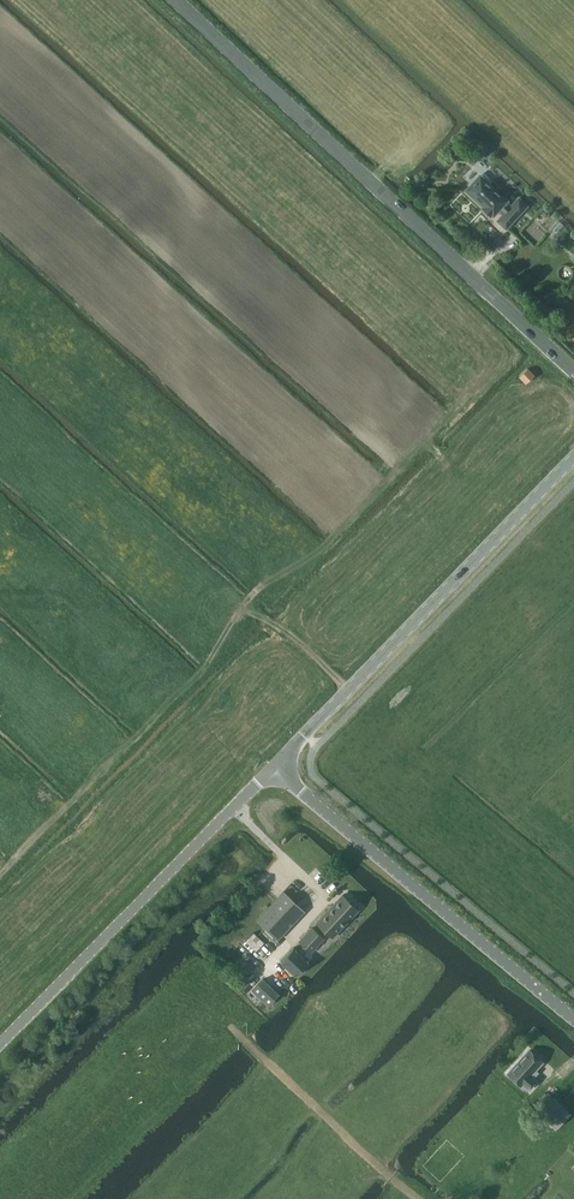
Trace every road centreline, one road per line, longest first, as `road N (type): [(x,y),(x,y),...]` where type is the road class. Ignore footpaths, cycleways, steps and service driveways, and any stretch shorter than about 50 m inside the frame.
road 1 (unclassified): [(573,370),(173,0)]
road 2 (unclassified): [(274,766),(573,457)]
road 3 (track): [(0,305),(268,560),(241,608)]
road 4 (unclassified): [(573,1020),(274,766)]
road 5 (unclassified): [(0,1044),(274,766)]
road 6 (track): [(241,608),(207,658),(0,867)]
road 7 (track): [(241,1038),(420,1198)]
road 8 (track): [(267,970),(324,902),(236,805)]
road 9 (track): [(241,608),(325,665),(347,691)]

